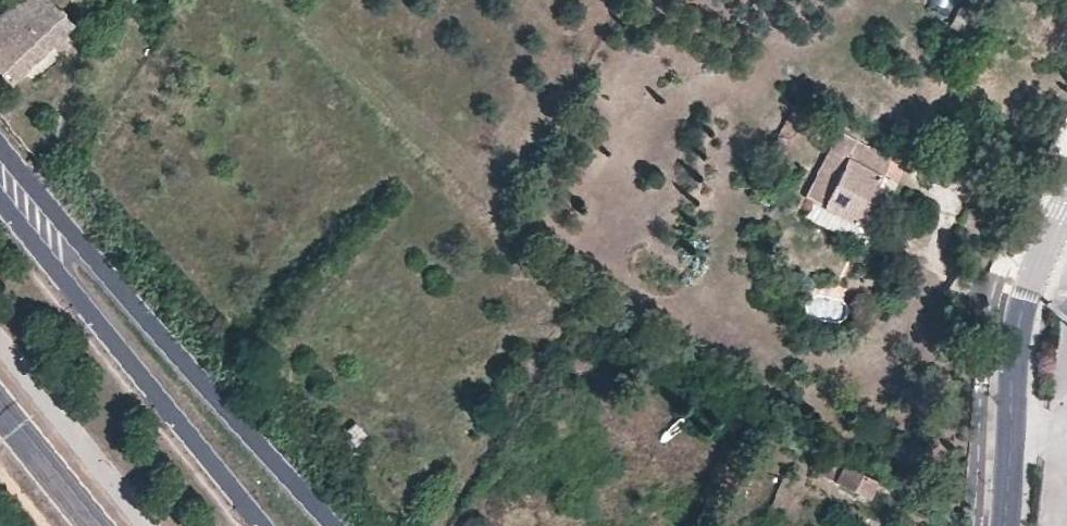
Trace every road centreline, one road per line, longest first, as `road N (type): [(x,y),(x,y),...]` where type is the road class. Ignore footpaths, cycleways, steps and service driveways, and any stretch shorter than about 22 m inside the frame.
road 1 (secondary): [(339,525),(36,189),(2,171)]
road 2 (secondary): [(2,171),(10,207),(269,525)]
road 3 (residential): [(1066,199),(1015,346),(1005,525)]

